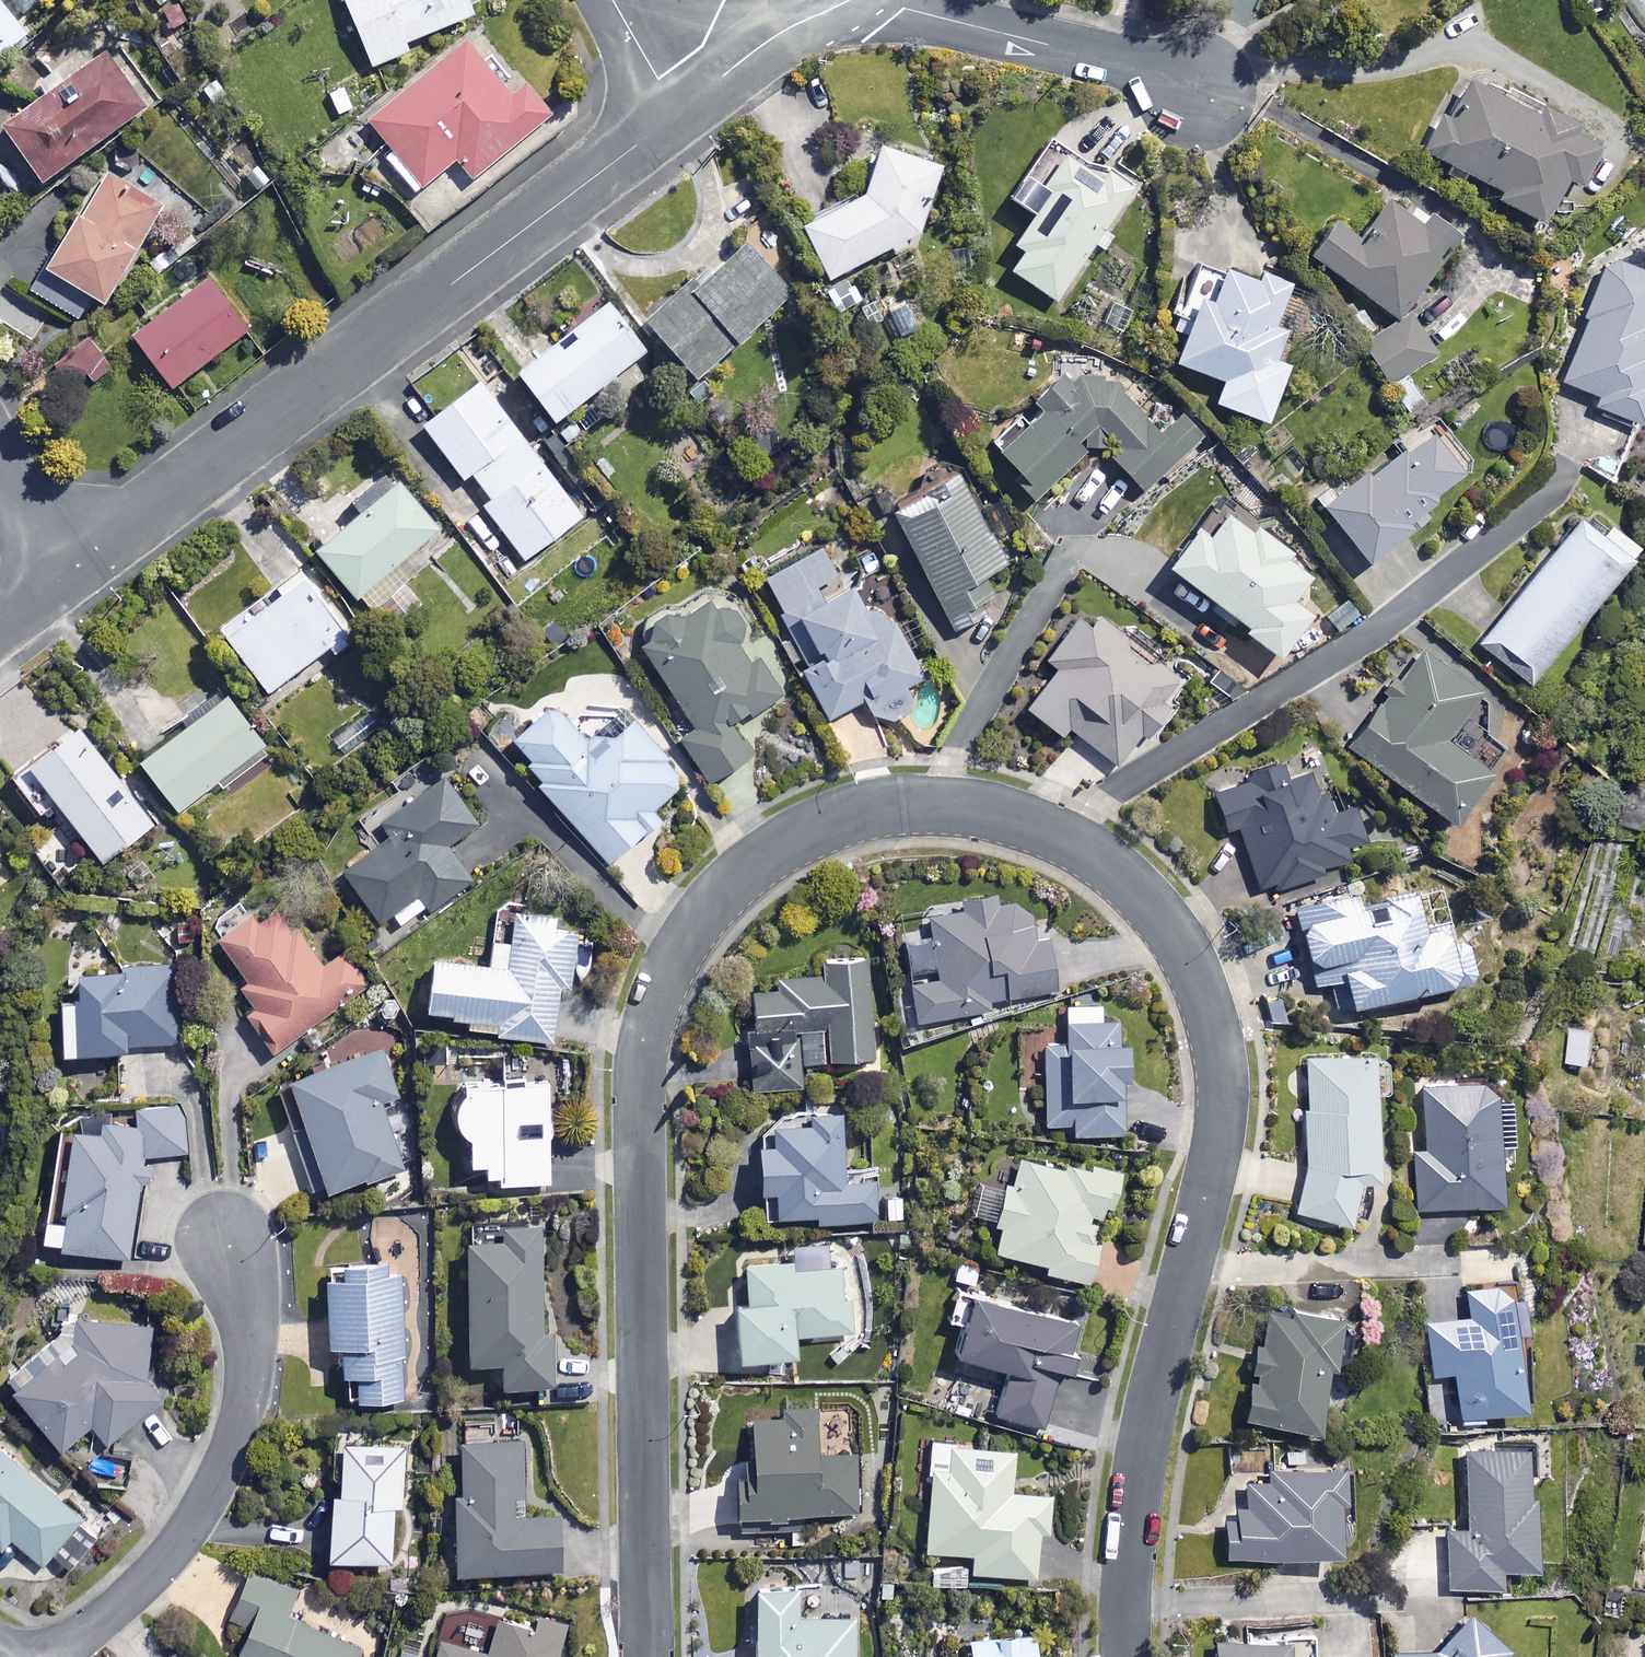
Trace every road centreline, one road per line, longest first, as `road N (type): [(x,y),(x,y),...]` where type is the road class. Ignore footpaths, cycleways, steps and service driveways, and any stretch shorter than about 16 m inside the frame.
road 1 (residential): [(1127,1656),(1144,1453),(1217,1151),(1224,1097),(1215,1036),(1171,931),(1128,881),(1022,819),(928,802),(854,813),(772,849),(703,910),(654,999),(637,1118),(650,1656)]
road 2 (residential): [(678,112),(62,581)]
road 3 (residential): [(49,1656),(156,1567),(217,1481),(251,1361),(249,1318),(225,1235)]
road 4 (residential): [(1198,89),(871,0)]
road 5 (residential): [(856,0),(779,34),(678,112)]
road 6 (residential): [(0,466),(62,581)]
road 7 (residential): [(678,112),(613,0)]

